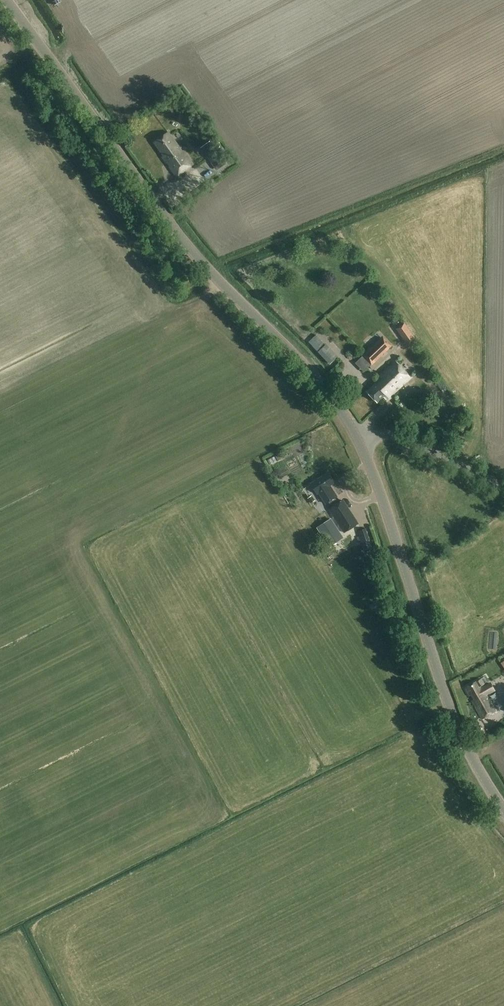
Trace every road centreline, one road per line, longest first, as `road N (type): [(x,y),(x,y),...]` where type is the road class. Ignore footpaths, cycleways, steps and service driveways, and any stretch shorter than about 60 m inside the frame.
road 1 (tertiary): [(360,437),(318,380),(167,219),(6,0)]
road 2 (tertiary): [(503,809),(449,707),(360,437)]
road 3 (unclassified): [(503,486),(402,438),(360,437)]

